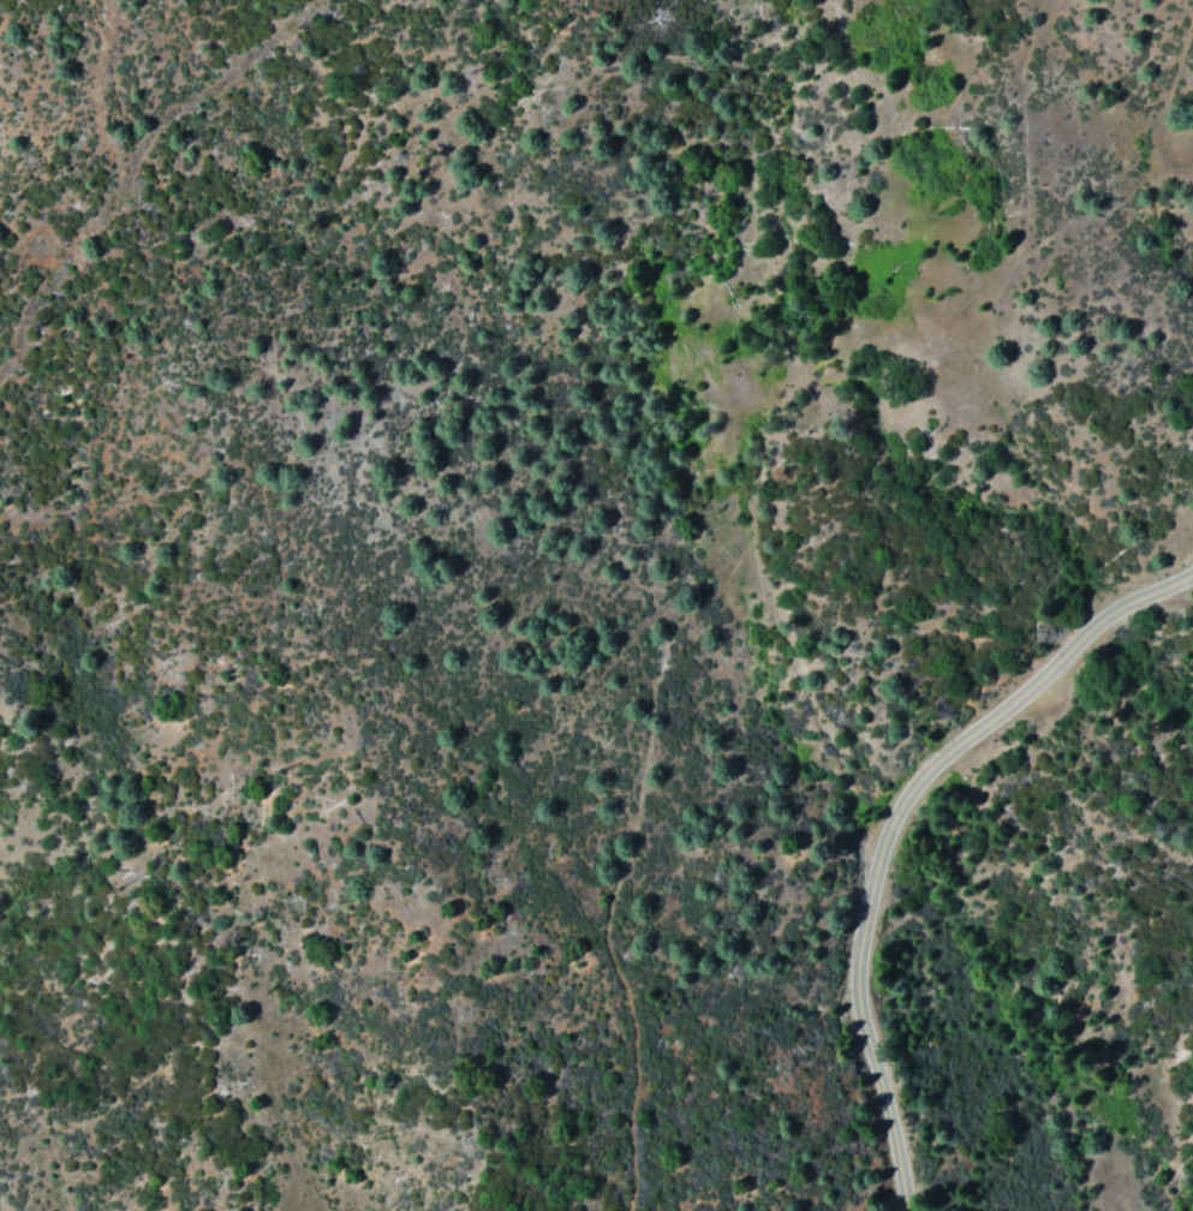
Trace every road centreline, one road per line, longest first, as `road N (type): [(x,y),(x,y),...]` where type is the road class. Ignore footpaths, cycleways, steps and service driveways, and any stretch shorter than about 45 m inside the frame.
road 1 (residential): [(1192,575),(1108,619),(917,783),(893,828),(865,935),(861,1008),(904,1210)]

